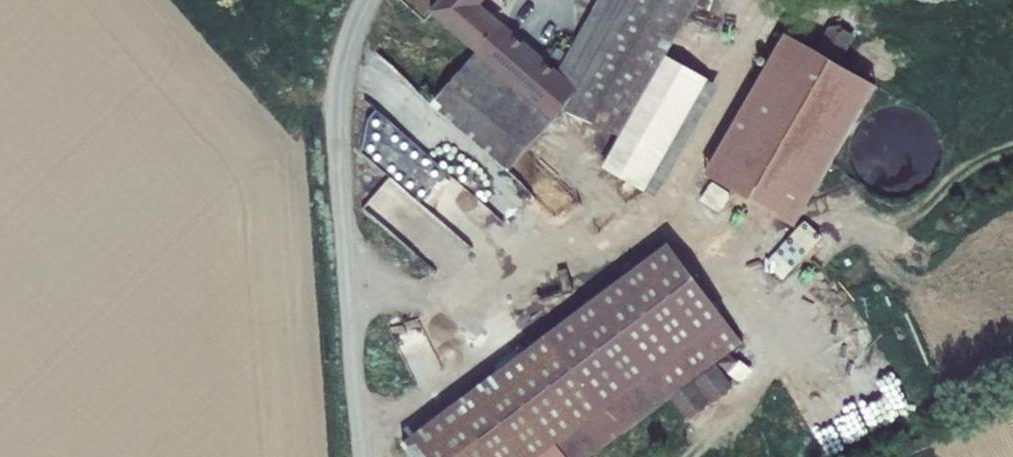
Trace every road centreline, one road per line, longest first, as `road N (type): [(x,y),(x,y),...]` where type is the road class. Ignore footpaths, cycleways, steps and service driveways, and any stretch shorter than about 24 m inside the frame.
road 1 (unclassified): [(366,0),(346,51),(339,120),(364,456)]

